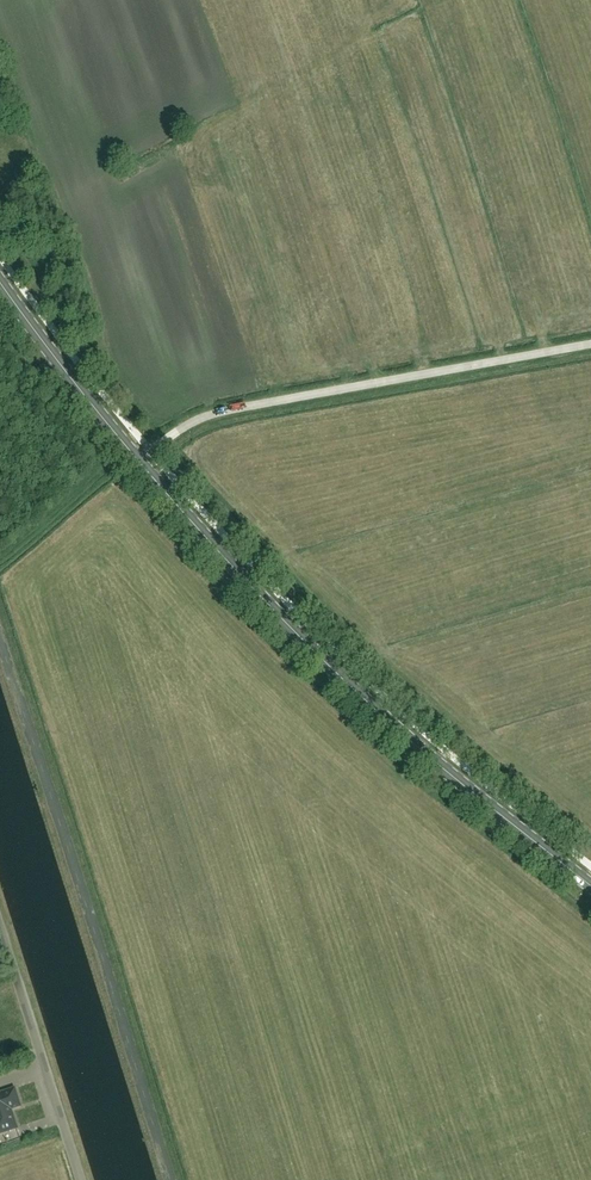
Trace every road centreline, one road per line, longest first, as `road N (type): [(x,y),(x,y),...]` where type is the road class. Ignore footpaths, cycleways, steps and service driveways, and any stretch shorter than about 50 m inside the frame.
road 1 (secondary): [(590,885),(362,696),(139,461)]
road 2 (track): [(171,1179),(0,640)]
road 3 (unclassified): [(139,461),(211,415),(590,344)]
road 4 (unclassified): [(81,1179),(0,925)]
road 5 (secondary): [(139,461),(0,282)]

